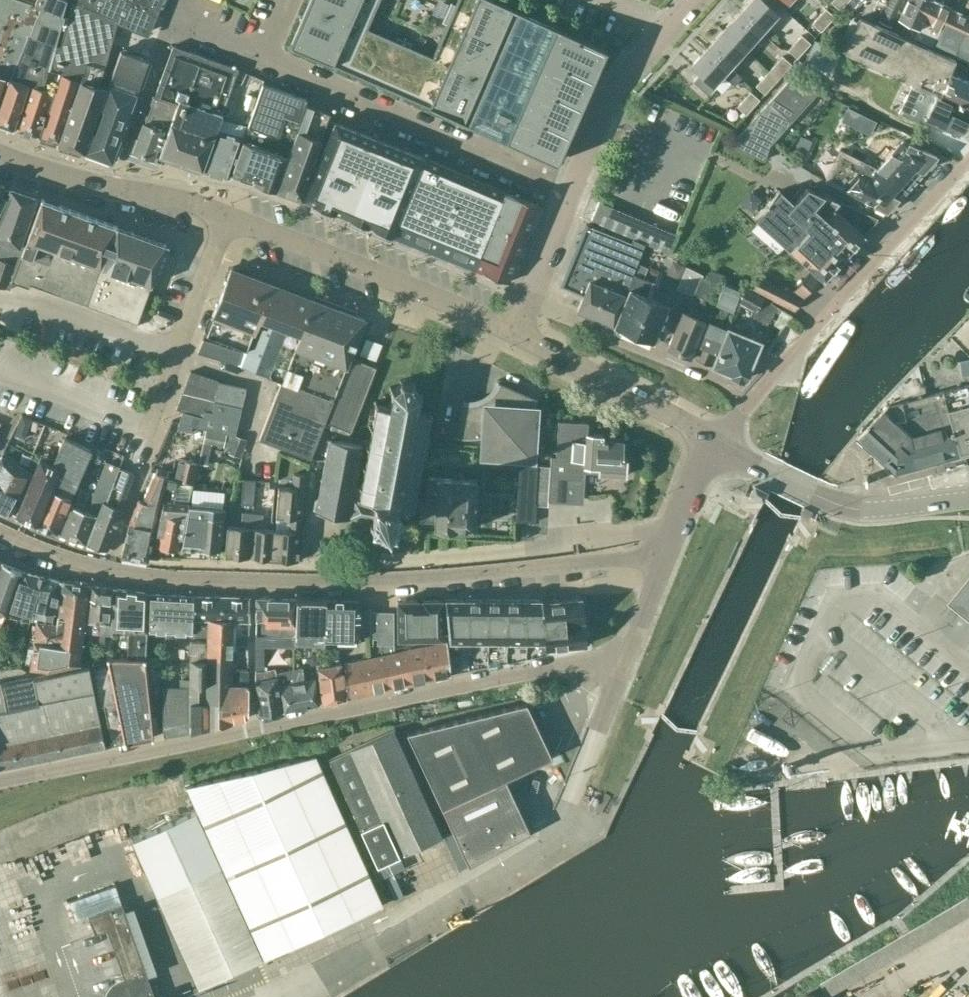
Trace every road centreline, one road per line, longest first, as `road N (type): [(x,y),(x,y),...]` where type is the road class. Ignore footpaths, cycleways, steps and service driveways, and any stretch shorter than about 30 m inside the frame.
road 1 (residential): [(0,531),(78,563),(197,578),(421,578),(665,555)]
road 2 (unclassified): [(0,782),(508,677),(623,666)]
road 3 (unclassified): [(285,996),(547,843),(623,666)]
road 4 (unclassified): [(0,372),(148,428),(227,217)]
road 5 (unclassified): [(675,528),(570,538),(556,547),(300,566)]
road 6 (residential): [(715,441),(968,166)]
road 7 (tertiary): [(515,333),(227,217)]
road 8 (residential): [(529,302),(610,95),(667,31)]
road 9 (tertiary): [(968,497),(851,508),(715,441)]
road 10 (tertiary): [(227,217),(0,155)]
road 11 (residential): [(529,302),(740,389)]
road 12 (tertiary): [(715,441),(515,333)]

